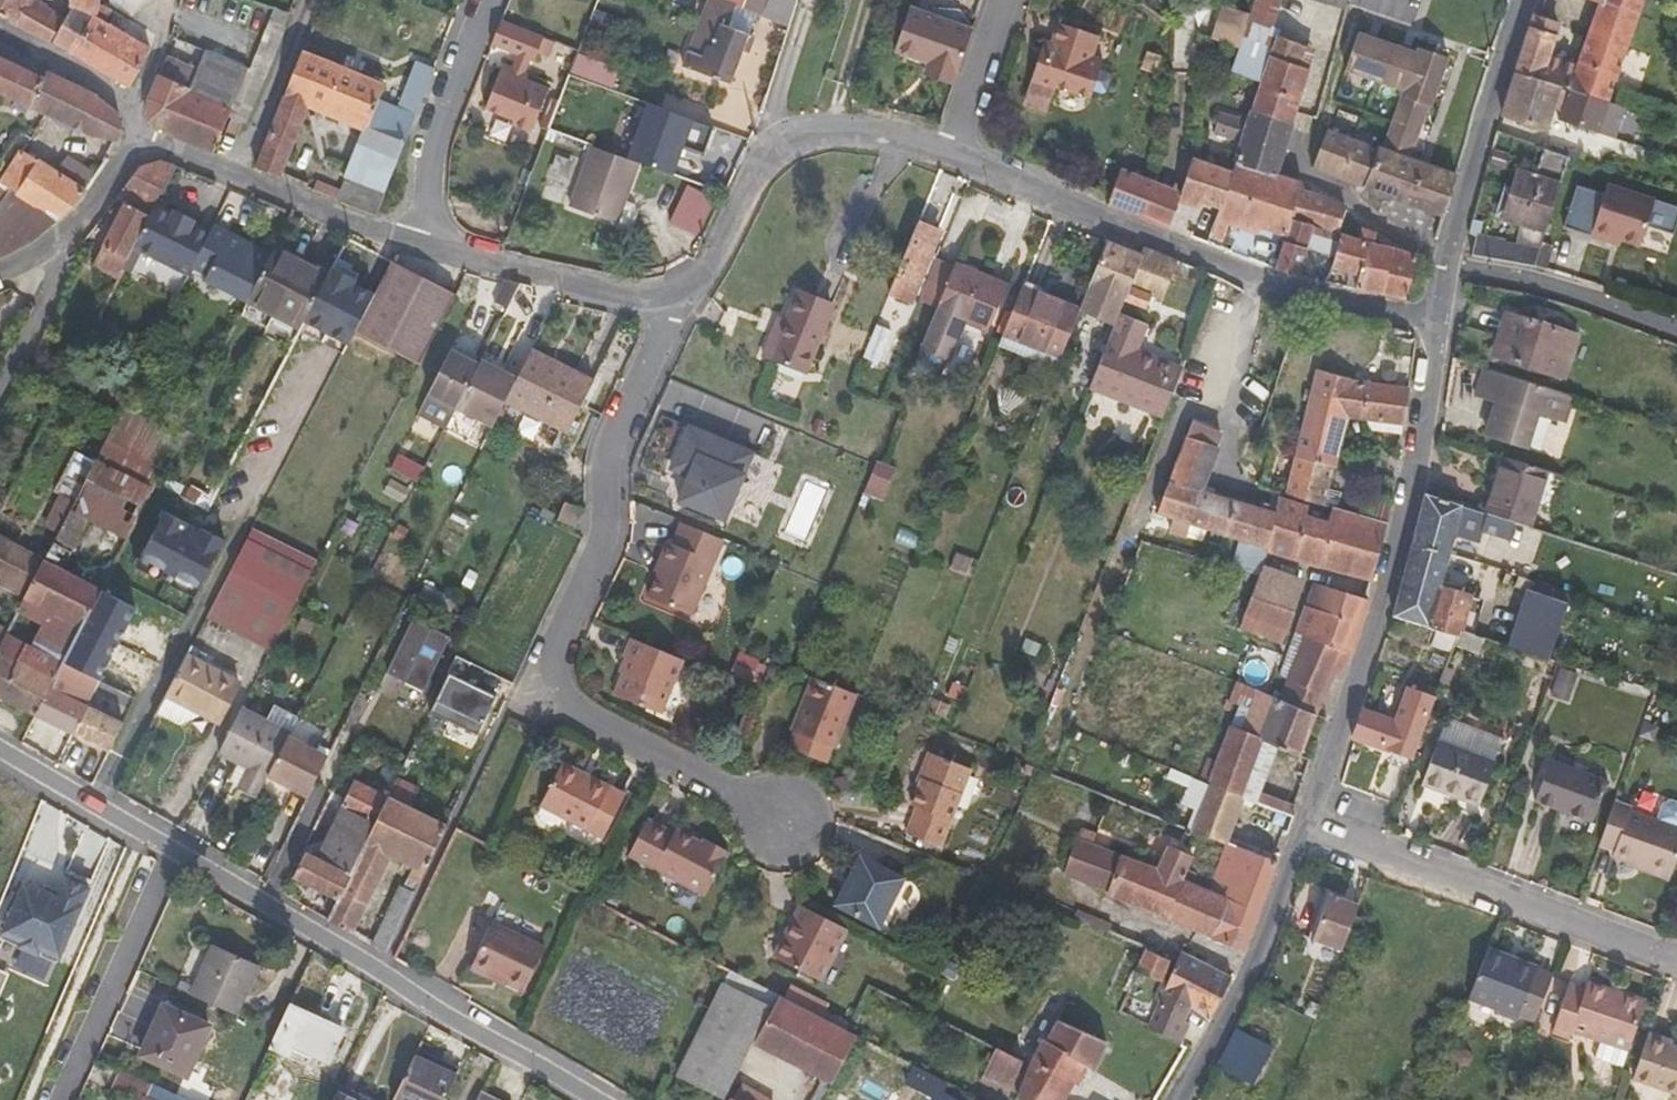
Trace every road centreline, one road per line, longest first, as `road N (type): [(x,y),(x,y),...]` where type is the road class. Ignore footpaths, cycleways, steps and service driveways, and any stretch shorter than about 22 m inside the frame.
road 1 (residential): [(1437,327),(1418,465),(1368,655),(1306,828)]
road 2 (residential): [(949,160),(1233,279),(1437,327)]
road 3 (residential): [(594,1099),(176,851)]
road 4 (residential): [(670,297),(669,319),(609,455),(602,536),(533,692)]
road 5 (residential): [(1306,828),(1676,958)]
road 6 (residential): [(670,297),(693,286),(711,264),(759,163),(777,146),(802,135),(857,131),(949,160)]
road 7 (residential): [(813,830),(533,692)]
road 8 (residential): [(142,145),(426,250)]
road 9 (residential): [(1306,828),(1248,975),(1181,1099)]
road 10 (residential): [(1525,0),(1446,266)]
road 11 (residential): [(176,851),(66,1099)]
road 12 (residential): [(488,0),(438,127),(426,250)]
road 13 (residential): [(426,250),(641,299),(670,297)]
road 14 (residential): [(1446,266),(1676,333)]
road 15 (residential): [(176,851),(0,751)]
road 16 (residential): [(0,273),(63,241),(142,145)]
road 17 (residential): [(142,145),(117,98),(0,30)]
road 18 (residential): [(1003,0),(949,160)]

